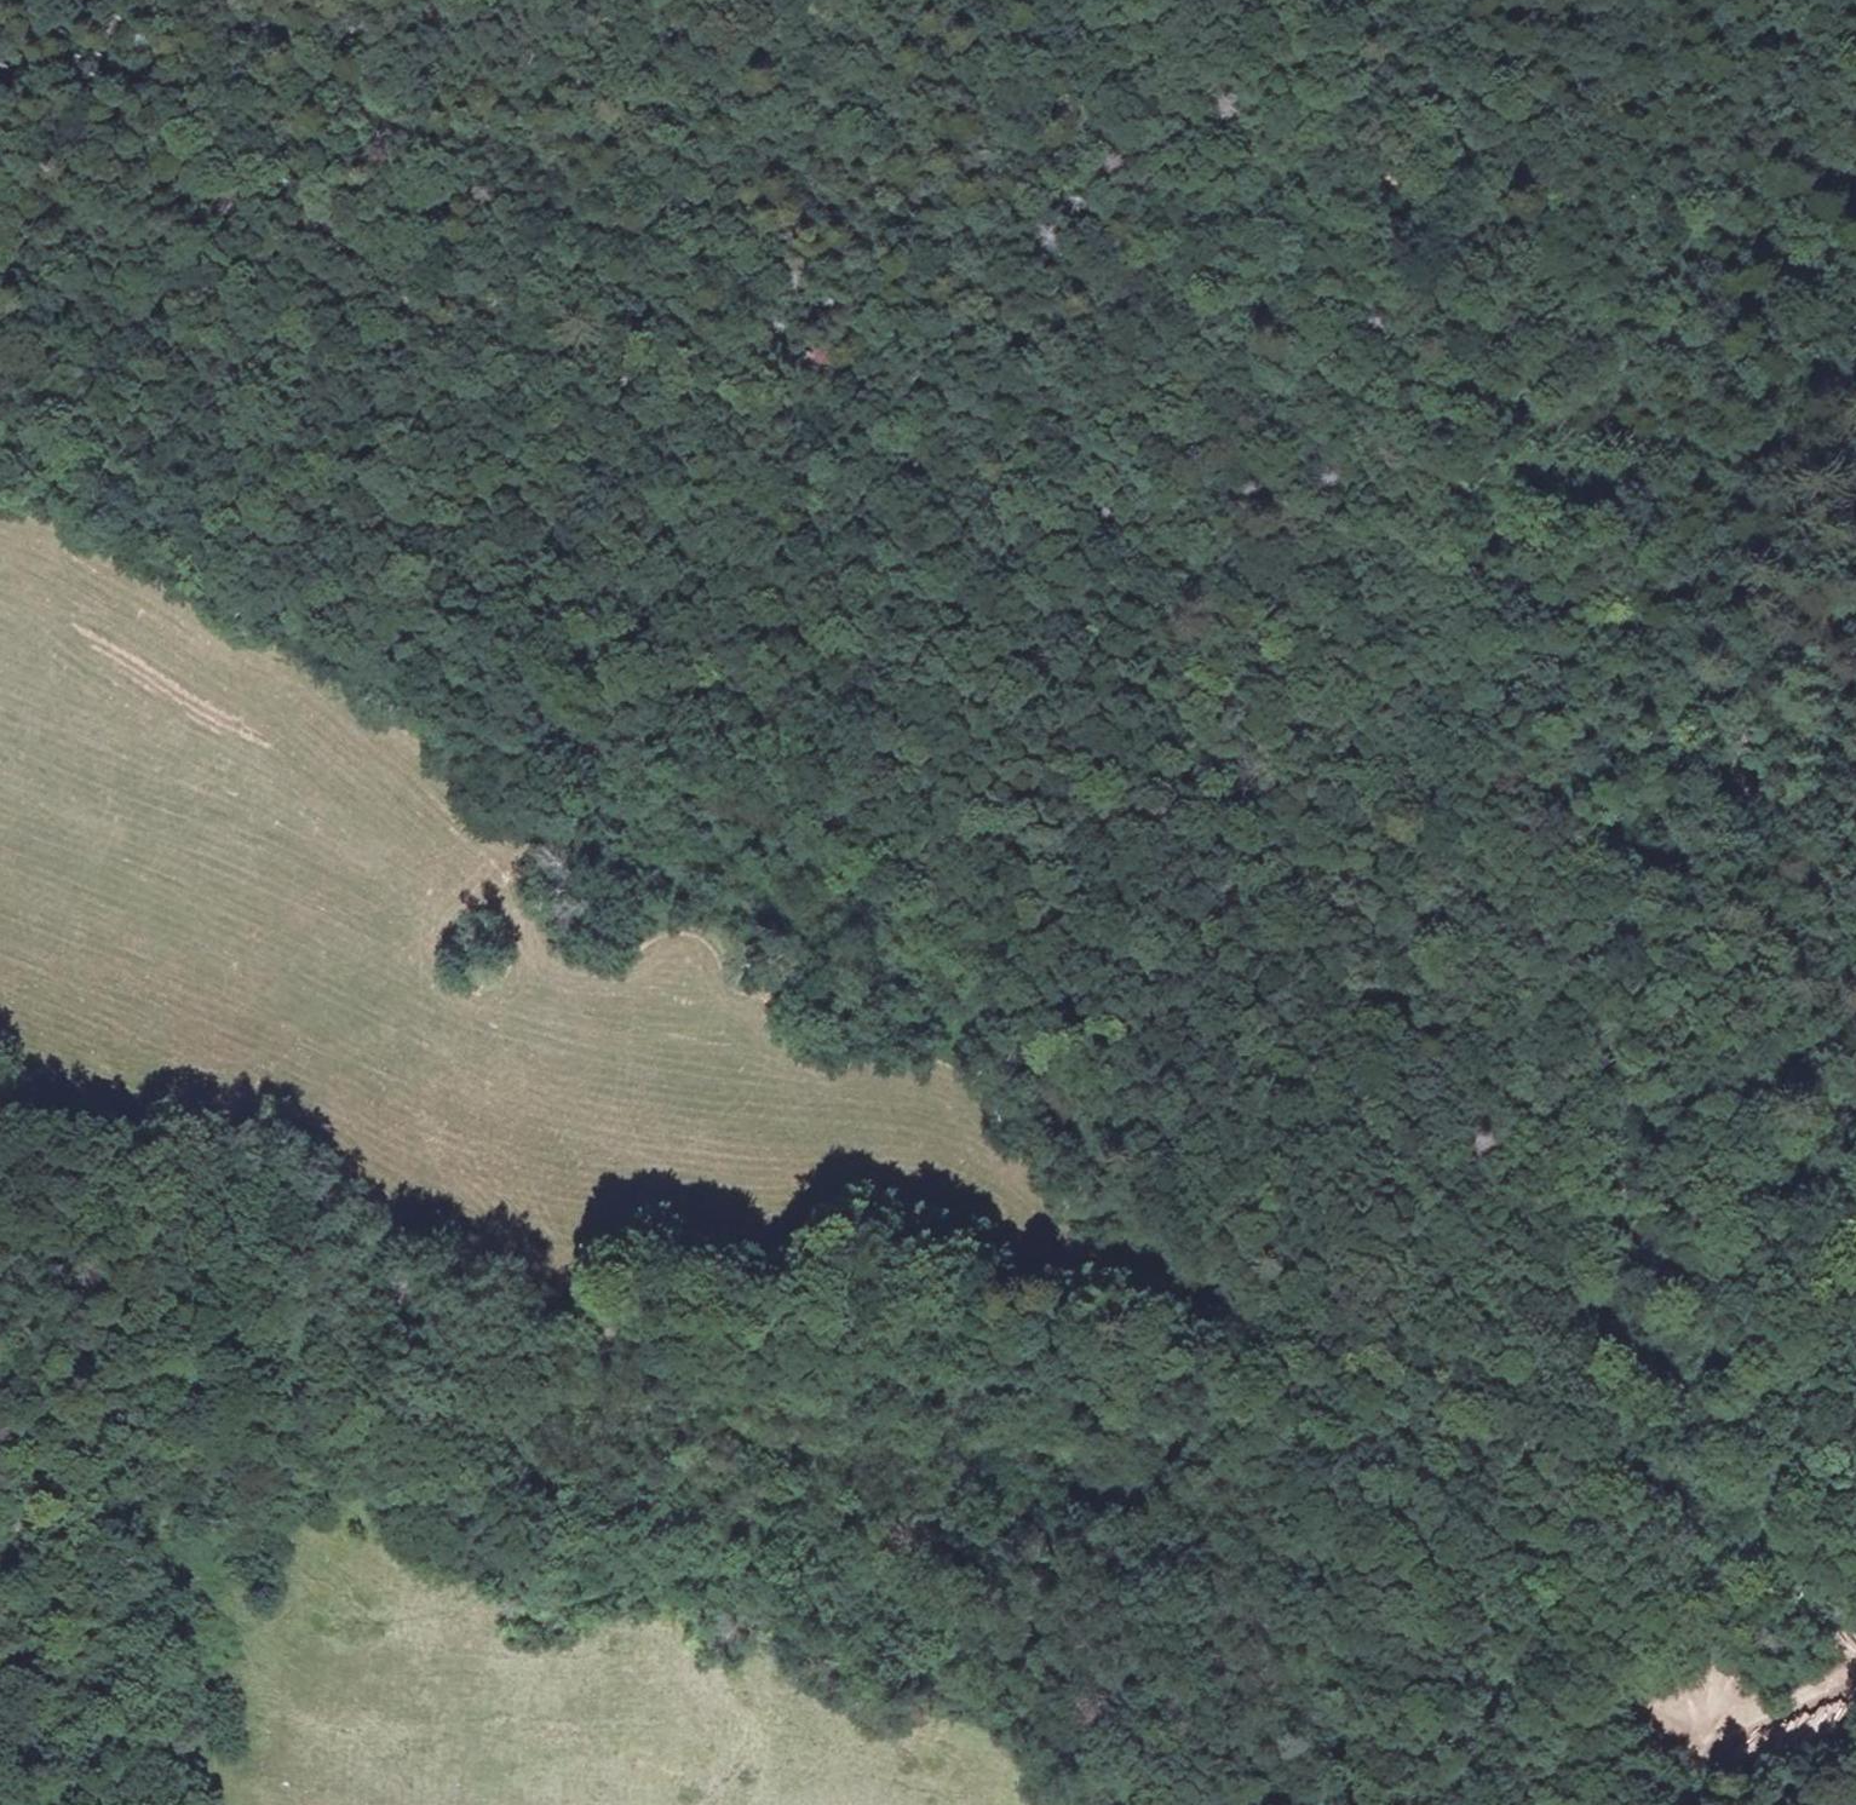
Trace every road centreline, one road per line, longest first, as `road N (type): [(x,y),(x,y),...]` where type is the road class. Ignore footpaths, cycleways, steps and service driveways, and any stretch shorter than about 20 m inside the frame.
road 1 (track): [(1693,1710),(1594,1665),(1465,1576),(1369,1479),(1192,1383),(1030,1328),(903,1314),(640,1323),(428,1386),(309,1355),(236,1367),(149,1428),(0,1559)]
road 2 (track): [(1855,1673),(1804,1710),(1744,1717),(1693,1710)]

